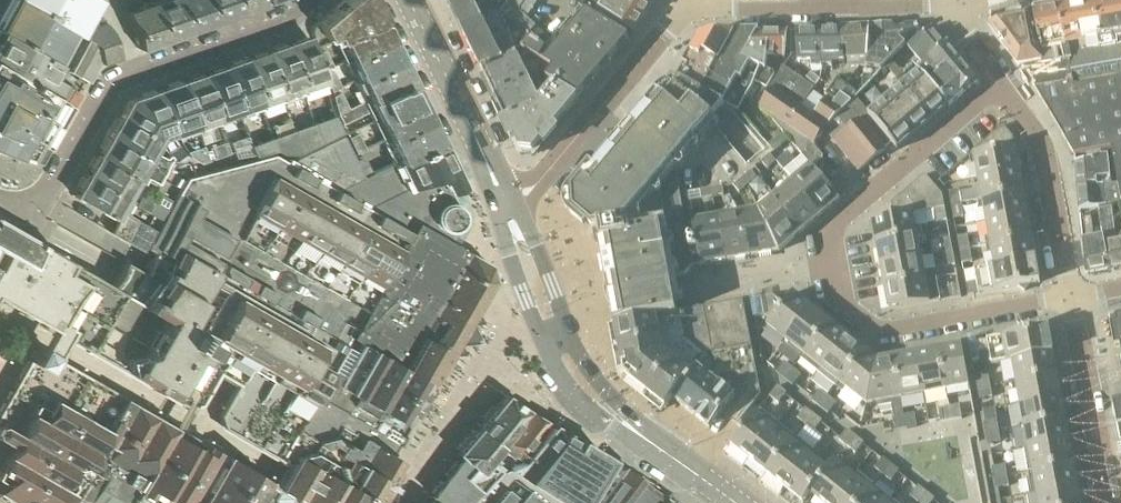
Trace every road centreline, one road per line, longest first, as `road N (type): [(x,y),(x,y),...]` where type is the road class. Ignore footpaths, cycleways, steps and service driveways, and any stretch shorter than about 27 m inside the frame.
road 1 (residential): [(1001,84),(837,226),(829,244),(836,290),(885,329),(1071,295)]
road 2 (residential): [(0,201),(39,202),(93,106),(119,81),(283,22),(308,0)]
road 3 (tertiary): [(734,502),(616,416),(575,375),(510,216)]
road 4 (residential): [(510,216),(695,0)]
road 5 (residential): [(704,0),(747,10),(960,1)]
road 6 (tertiary): [(510,216),(409,0)]
road 7 (residential): [(1071,295),(1043,142),(1001,84)]
road 8 (residential): [(1110,502),(1071,295)]

